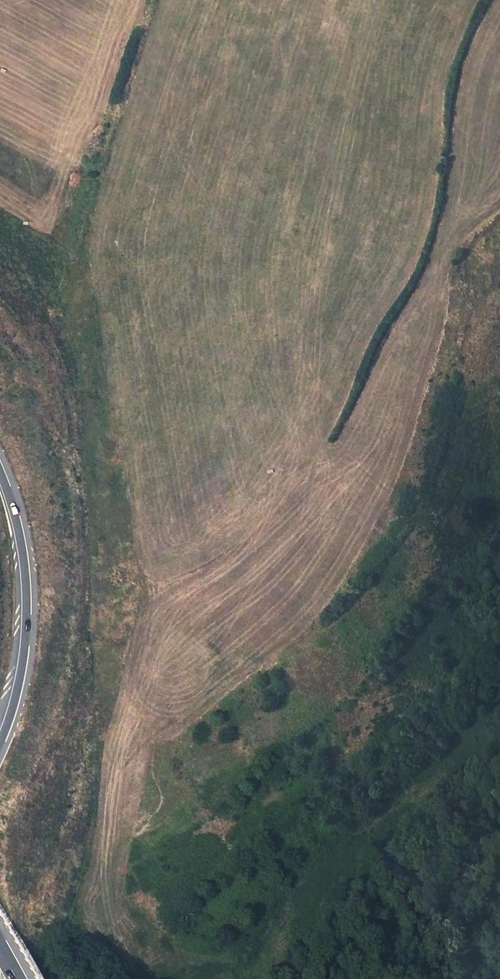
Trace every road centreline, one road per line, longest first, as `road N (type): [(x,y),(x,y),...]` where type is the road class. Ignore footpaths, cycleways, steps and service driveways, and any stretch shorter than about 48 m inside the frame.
road 1 (track): [(150,0),(59,298)]
road 2 (motorway): [(0,741),(21,671),(27,598),(19,528),(0,471)]

